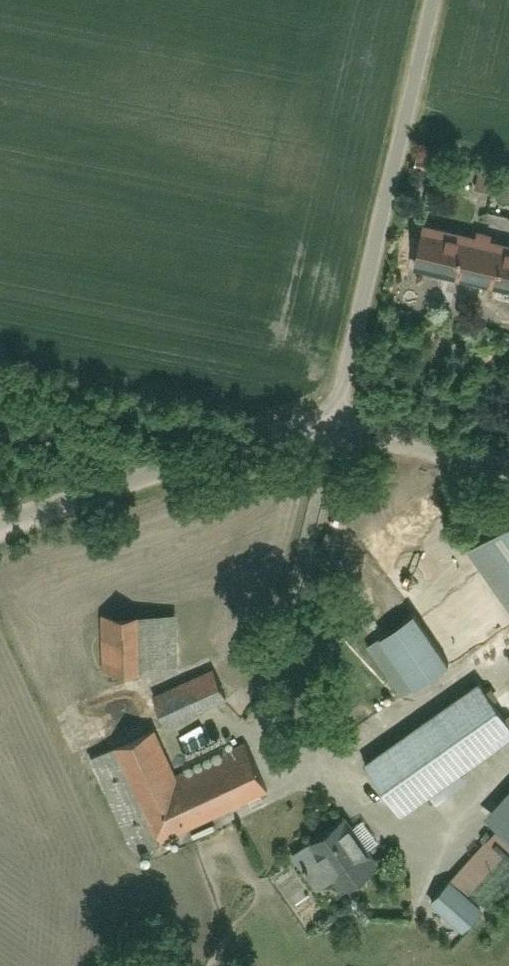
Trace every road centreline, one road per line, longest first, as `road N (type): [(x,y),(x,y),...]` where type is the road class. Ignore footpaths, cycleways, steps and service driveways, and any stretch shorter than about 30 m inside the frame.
road 1 (residential): [(334,432),(436,0)]
road 2 (residential): [(0,523),(275,433),(334,432)]
road 3 (residential): [(508,469),(334,432)]

